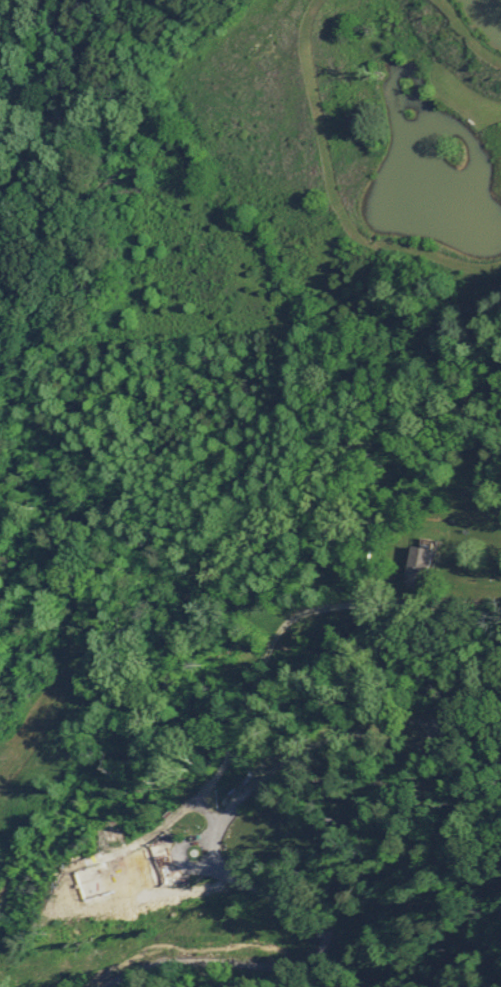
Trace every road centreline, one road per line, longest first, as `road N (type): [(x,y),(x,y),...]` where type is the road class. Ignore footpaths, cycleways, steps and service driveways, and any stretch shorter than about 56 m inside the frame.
road 1 (residential): [(0,964),(43,946),(75,893),(54,757)]

